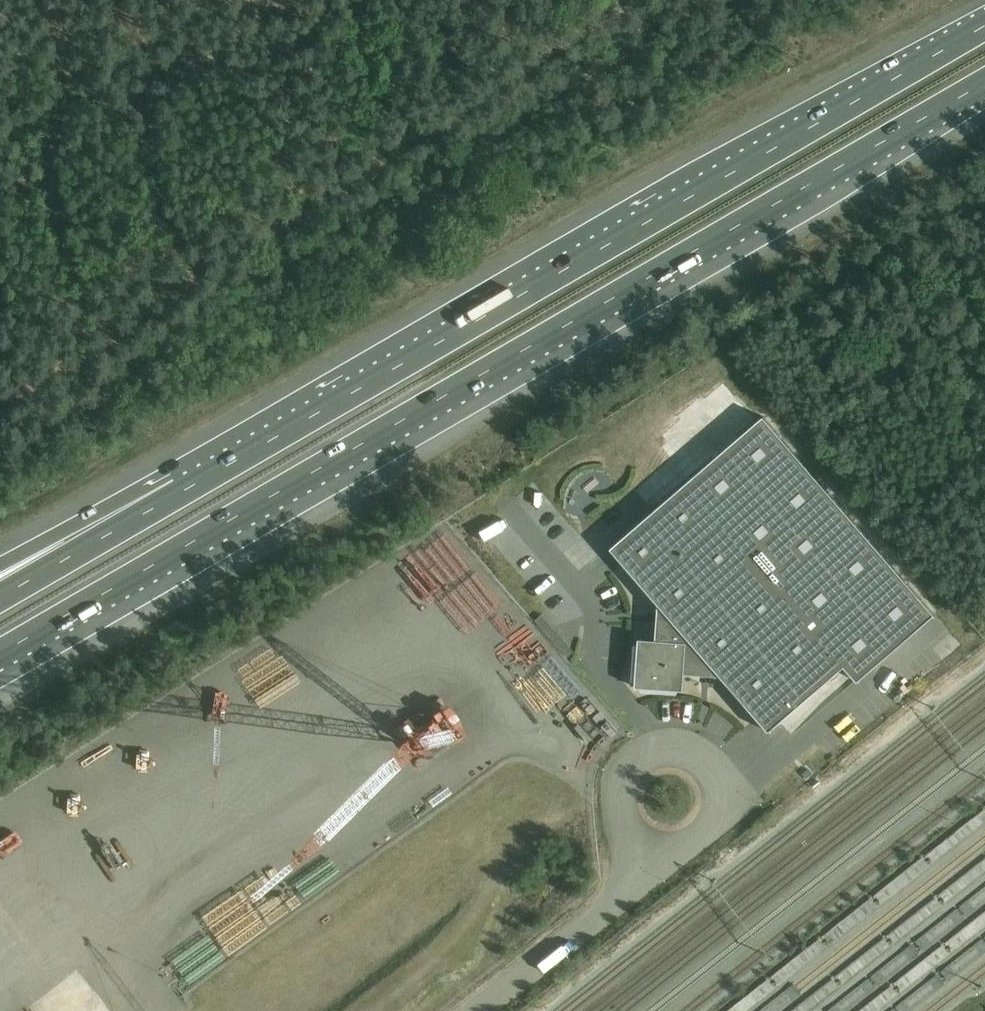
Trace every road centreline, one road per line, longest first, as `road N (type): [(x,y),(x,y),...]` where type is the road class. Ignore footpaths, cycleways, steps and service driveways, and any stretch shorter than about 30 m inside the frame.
road 1 (motorway): [(0,654),(984,84)]
road 2 (motorway): [(984,25),(180,493)]
road 3 (unclassified): [(479,1010),(637,887),(661,846)]
road 4 (motorway): [(180,493),(0,597)]
road 5 (motorway): [(180,493),(0,573)]
road 6 (unclassified): [(684,752),(638,760),(621,787),(633,831),(661,846)]
road 7 (unclassified): [(661,846),(705,831),(717,802),(709,772),(684,752)]

